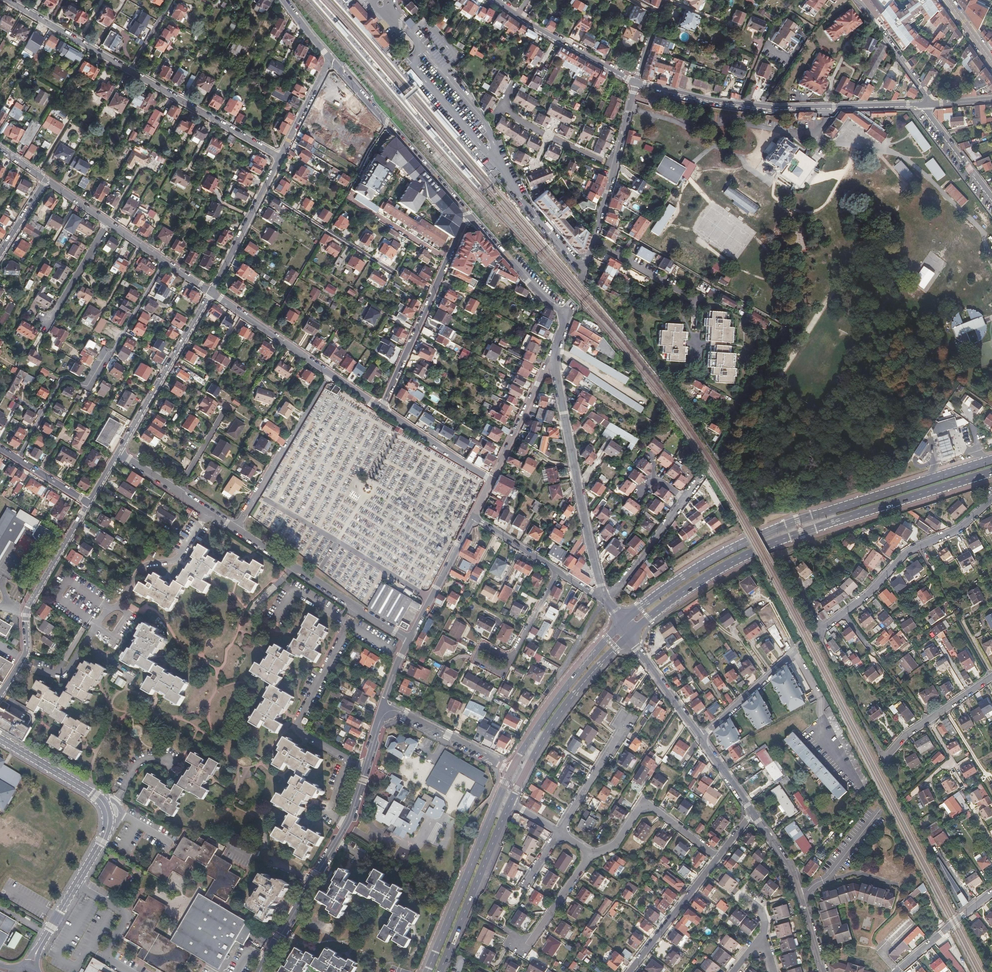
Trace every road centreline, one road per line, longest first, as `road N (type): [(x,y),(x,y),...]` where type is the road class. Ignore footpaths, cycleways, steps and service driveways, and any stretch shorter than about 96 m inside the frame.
road 1 (primary): [(991,460),(759,536),(676,582),(621,624)]
road 2 (primary): [(630,635),(755,550),(991,472)]
road 3 (tertiary): [(635,82),(761,106),(925,104)]
road 4 (residential): [(0,738),(96,796),(107,818),(39,947)]
road 5 (residential): [(603,598),(555,361)]
road 6 (residential): [(259,971),(345,828),(365,768)]
road 7 (residential): [(991,499),(957,530),(906,553),(817,632)]
road 8 (primary): [(512,770),(428,971)]
road 9 (residential): [(0,694),(26,650),(30,605),(89,503)]
road 10 (residential): [(356,609),(297,720),(299,732),(365,768)]
road 11 (residential): [(468,216),(381,410)]
road 12 (residential): [(468,216),(329,60)]
road 13 (primary): [(510,803),(570,699),(630,635)]
road 14 (residential): [(119,453),(210,292)]
road 15 (primary): [(439,971),(510,803)]
road 16 (primary): [(621,624),(512,770)]
road 17 (residential): [(236,529),(331,374)]
road 18 (residential): [(281,158),(130,72)]
road 19 (residential): [(717,858),(649,805),(616,844),(589,853)]
road 20 (tertiary): [(496,0),(635,82)]
road 21 (residential): [(614,168),(506,114),(499,108),(514,84)]
road 22 (residential): [(77,383),(86,387),(165,262)]
road 23 (residential): [(210,292),(281,158)]
road 24 (residential): [(210,292),(331,374)]
road 25 (residential): [(383,705),(512,770)]
road 26 (residential): [(236,529),(356,609)]
road 27 (residential): [(130,72),(6,0)]
road 28 (residential): [(629,971),(717,858)]
road 29 (residential): [(991,677),(905,735),(882,764)]
road 30 (residential): [(567,316),(468,216)]
road 31 (residential): [(409,640),(473,517)]
road 32 (residential): [(555,361),(491,479)]
road 33 (residential): [(701,737),(798,649)]
road 34 (residential): [(381,410),(491,479)]
road 35 (residential): [(589,853),(526,947),(512,939)]
road 36 (residential): [(559,832),(625,721)]
road 37 (residential): [(603,598),(685,500)]
road 38 (residential): [(930,104),(856,0)]
road 39 (residential): [(701,737),(630,635)]
road 40 (residential): [(991,892),(896,971)]

